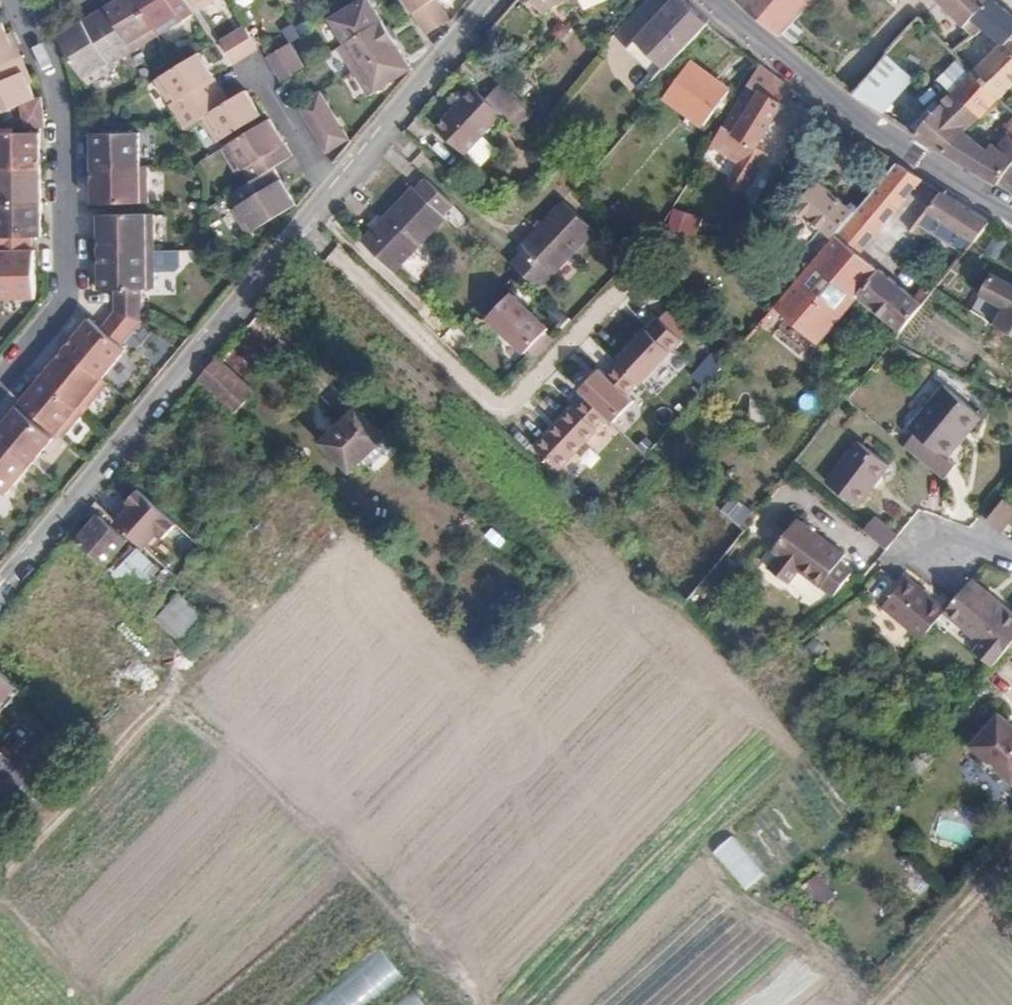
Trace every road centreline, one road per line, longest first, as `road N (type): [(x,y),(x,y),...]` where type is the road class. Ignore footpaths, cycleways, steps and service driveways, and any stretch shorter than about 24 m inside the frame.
road 1 (residential): [(0,585),(494,0)]
road 2 (track): [(0,868),(167,697),(220,733),(345,849),(455,956),(485,1004)]
road 3 (track): [(666,495),(629,523),(306,224)]
road 4 (residential): [(30,23),(60,95),(66,290),(59,312),(0,385)]
road 5 (residential): [(1011,215),(706,0)]
road 6 (track): [(0,904),(91,987),(119,981),(165,946)]
road 7 (track): [(1011,862),(879,1004)]

